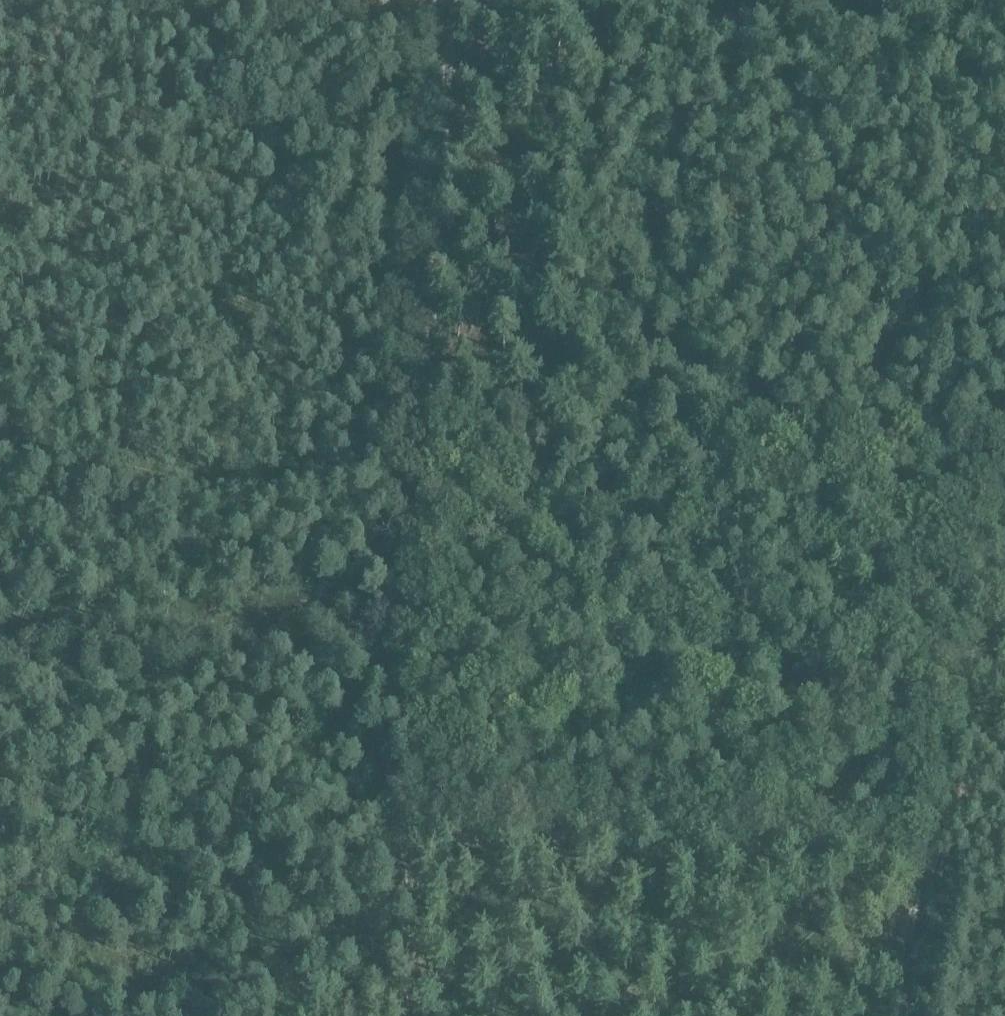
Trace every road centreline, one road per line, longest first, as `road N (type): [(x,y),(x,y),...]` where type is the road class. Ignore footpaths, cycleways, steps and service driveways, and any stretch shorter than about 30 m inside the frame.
road 1 (track): [(0,936),(406,862),(406,715),(425,550),(459,0)]
road 2 (track): [(899,1015),(1004,436)]
road 3 (track): [(406,862),(430,841),(927,858)]
road 4 (track): [(483,0),(1004,30)]

